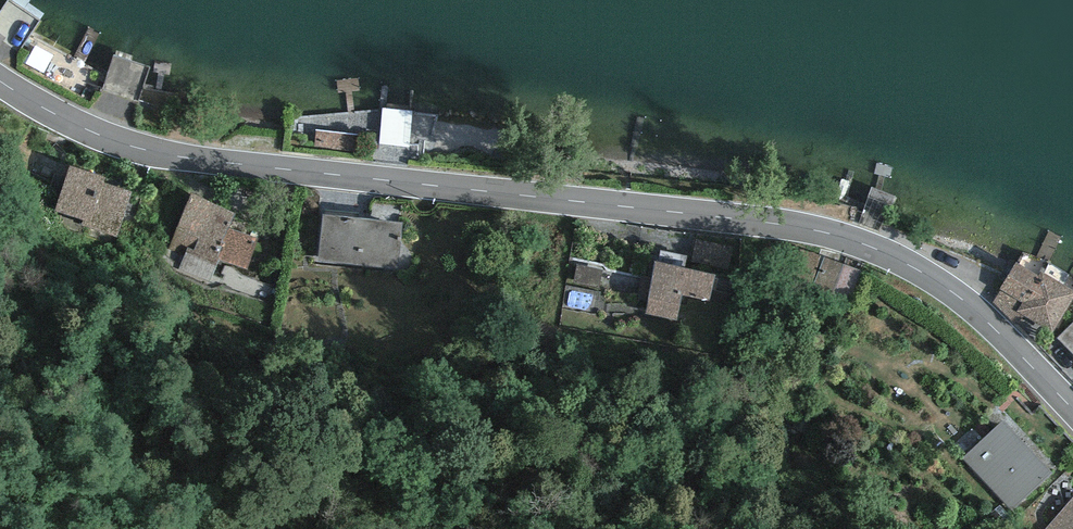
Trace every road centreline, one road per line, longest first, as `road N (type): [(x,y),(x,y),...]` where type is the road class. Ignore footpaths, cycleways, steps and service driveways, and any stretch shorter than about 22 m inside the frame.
road 1 (tertiary): [(1072,410),(946,288),(848,239),(776,225),(160,159),(70,125),(0,82)]

